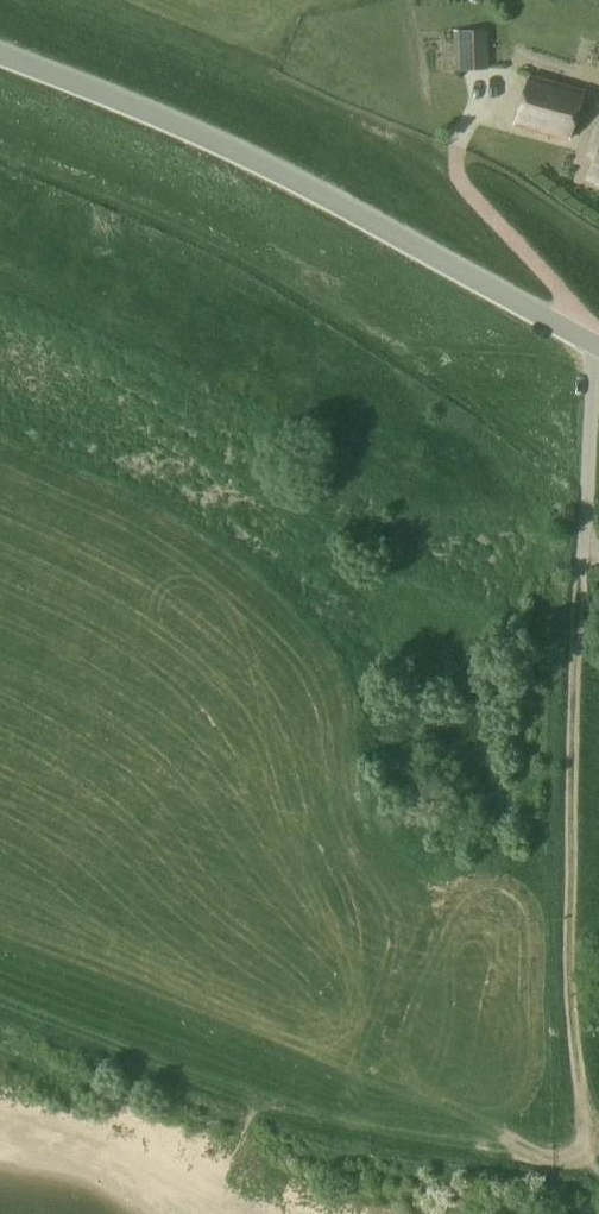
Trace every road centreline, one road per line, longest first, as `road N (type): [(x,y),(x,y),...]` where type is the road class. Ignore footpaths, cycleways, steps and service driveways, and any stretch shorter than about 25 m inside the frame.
road 1 (track): [(577,1165),(572,743),(598,370)]
road 2 (unclassified): [(598,349),(259,163),(0,54)]
road 3 (track): [(577,1165),(339,1116),(0,1010)]

